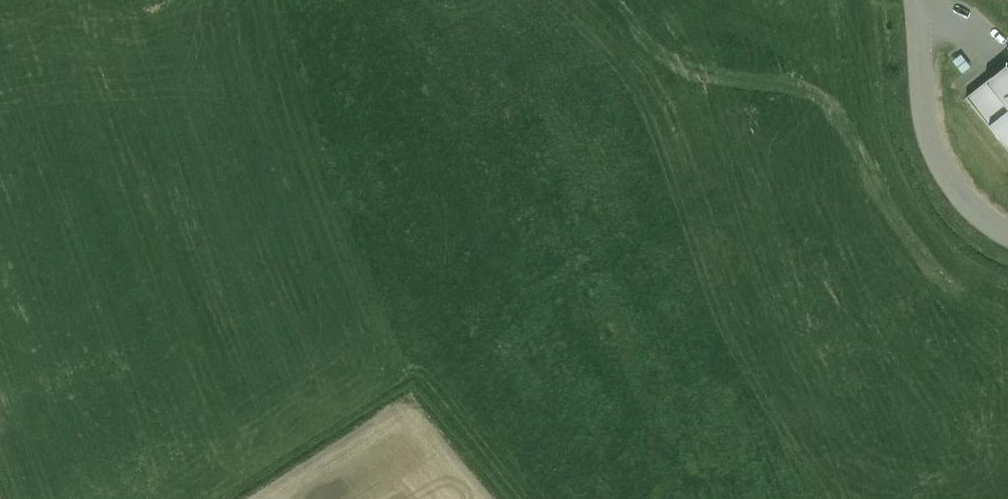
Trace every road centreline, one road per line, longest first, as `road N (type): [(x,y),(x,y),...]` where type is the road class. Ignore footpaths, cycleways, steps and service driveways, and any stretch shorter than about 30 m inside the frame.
road 1 (unclassified): [(920,0),(930,121),(945,166),(972,206),(1007,234)]

